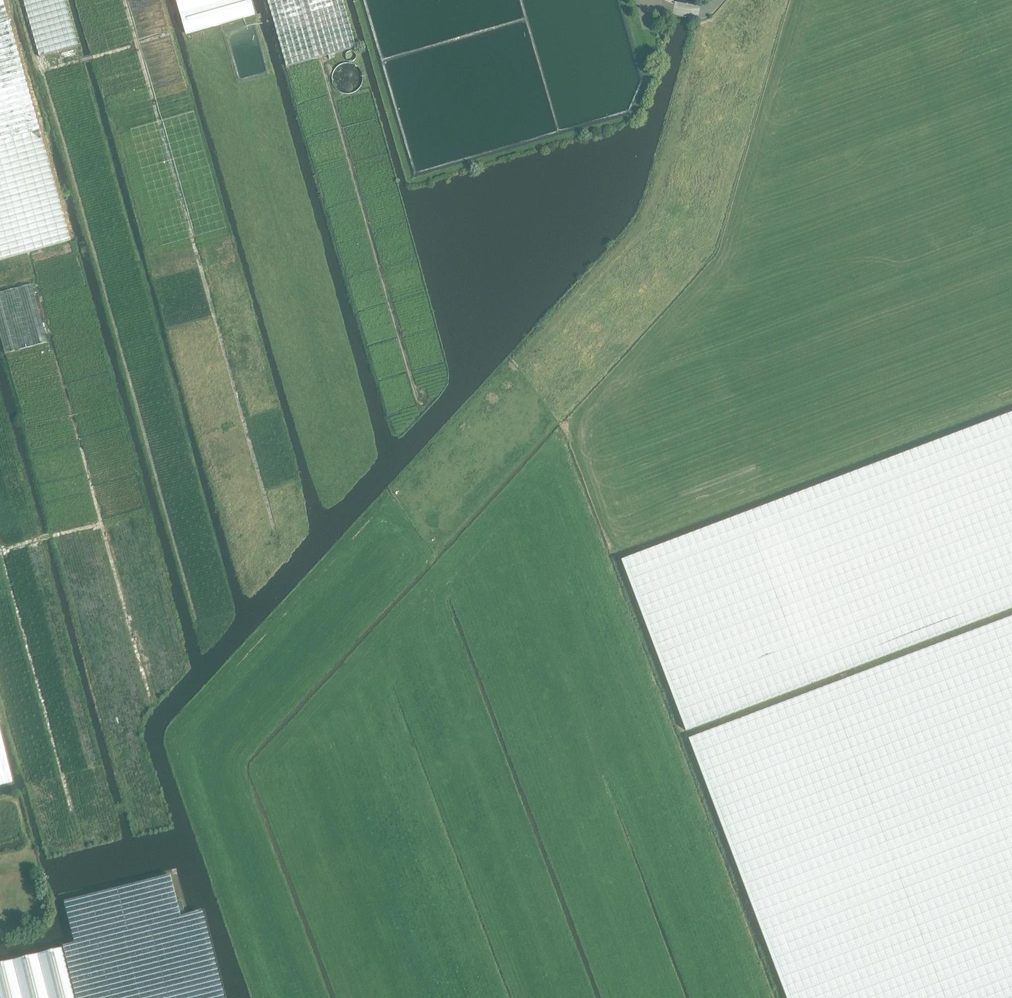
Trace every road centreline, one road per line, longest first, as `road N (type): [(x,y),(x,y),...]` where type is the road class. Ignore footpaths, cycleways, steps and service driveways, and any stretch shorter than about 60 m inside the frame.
road 1 (track): [(125,0),(275,529)]
road 2 (track): [(28,253),(133,640)]
road 3 (track): [(73,811),(0,549)]

